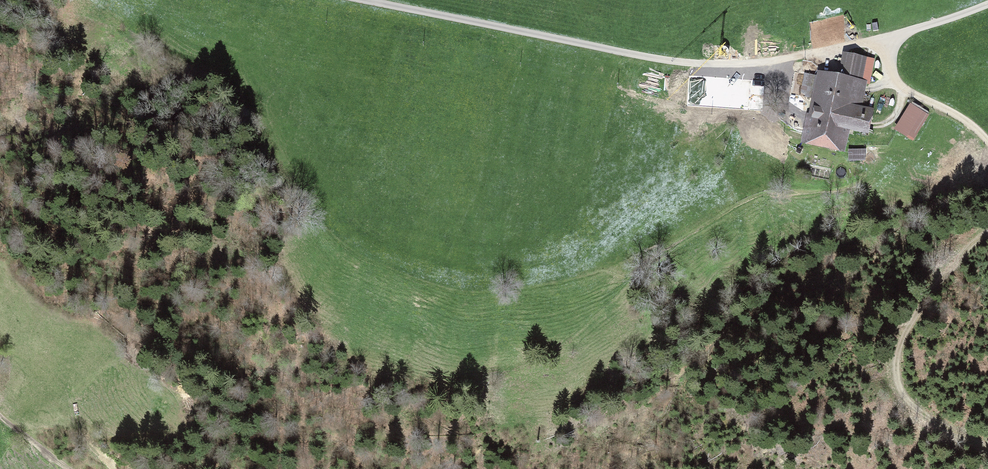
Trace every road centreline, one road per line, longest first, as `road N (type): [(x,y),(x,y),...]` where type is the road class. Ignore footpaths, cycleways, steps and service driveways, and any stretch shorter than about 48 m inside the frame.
road 1 (track): [(987,4),(853,46),(730,64),(639,56),(362,0)]
road 2 (track): [(987,230),(935,284),(907,328),(896,367),(910,403),(987,449)]

